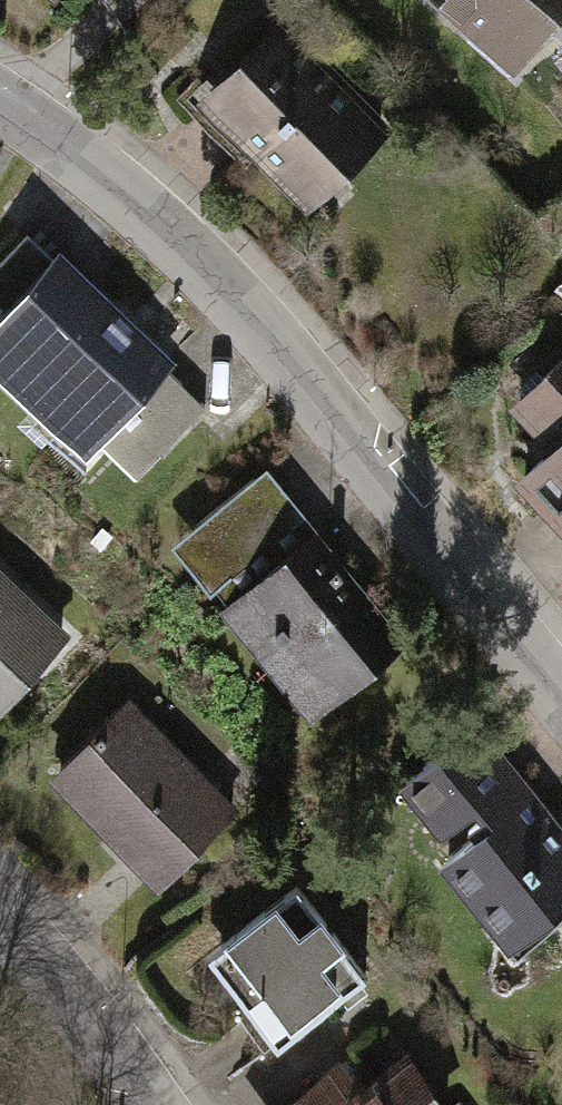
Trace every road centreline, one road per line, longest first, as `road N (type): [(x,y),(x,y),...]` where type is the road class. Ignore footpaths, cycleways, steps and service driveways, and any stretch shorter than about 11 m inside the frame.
road 1 (residential): [(561,693),(175,231),(0,99)]
road 2 (residential): [(152,1104),(32,943),(0,913)]
road 3 (track): [(4,102),(122,0)]

